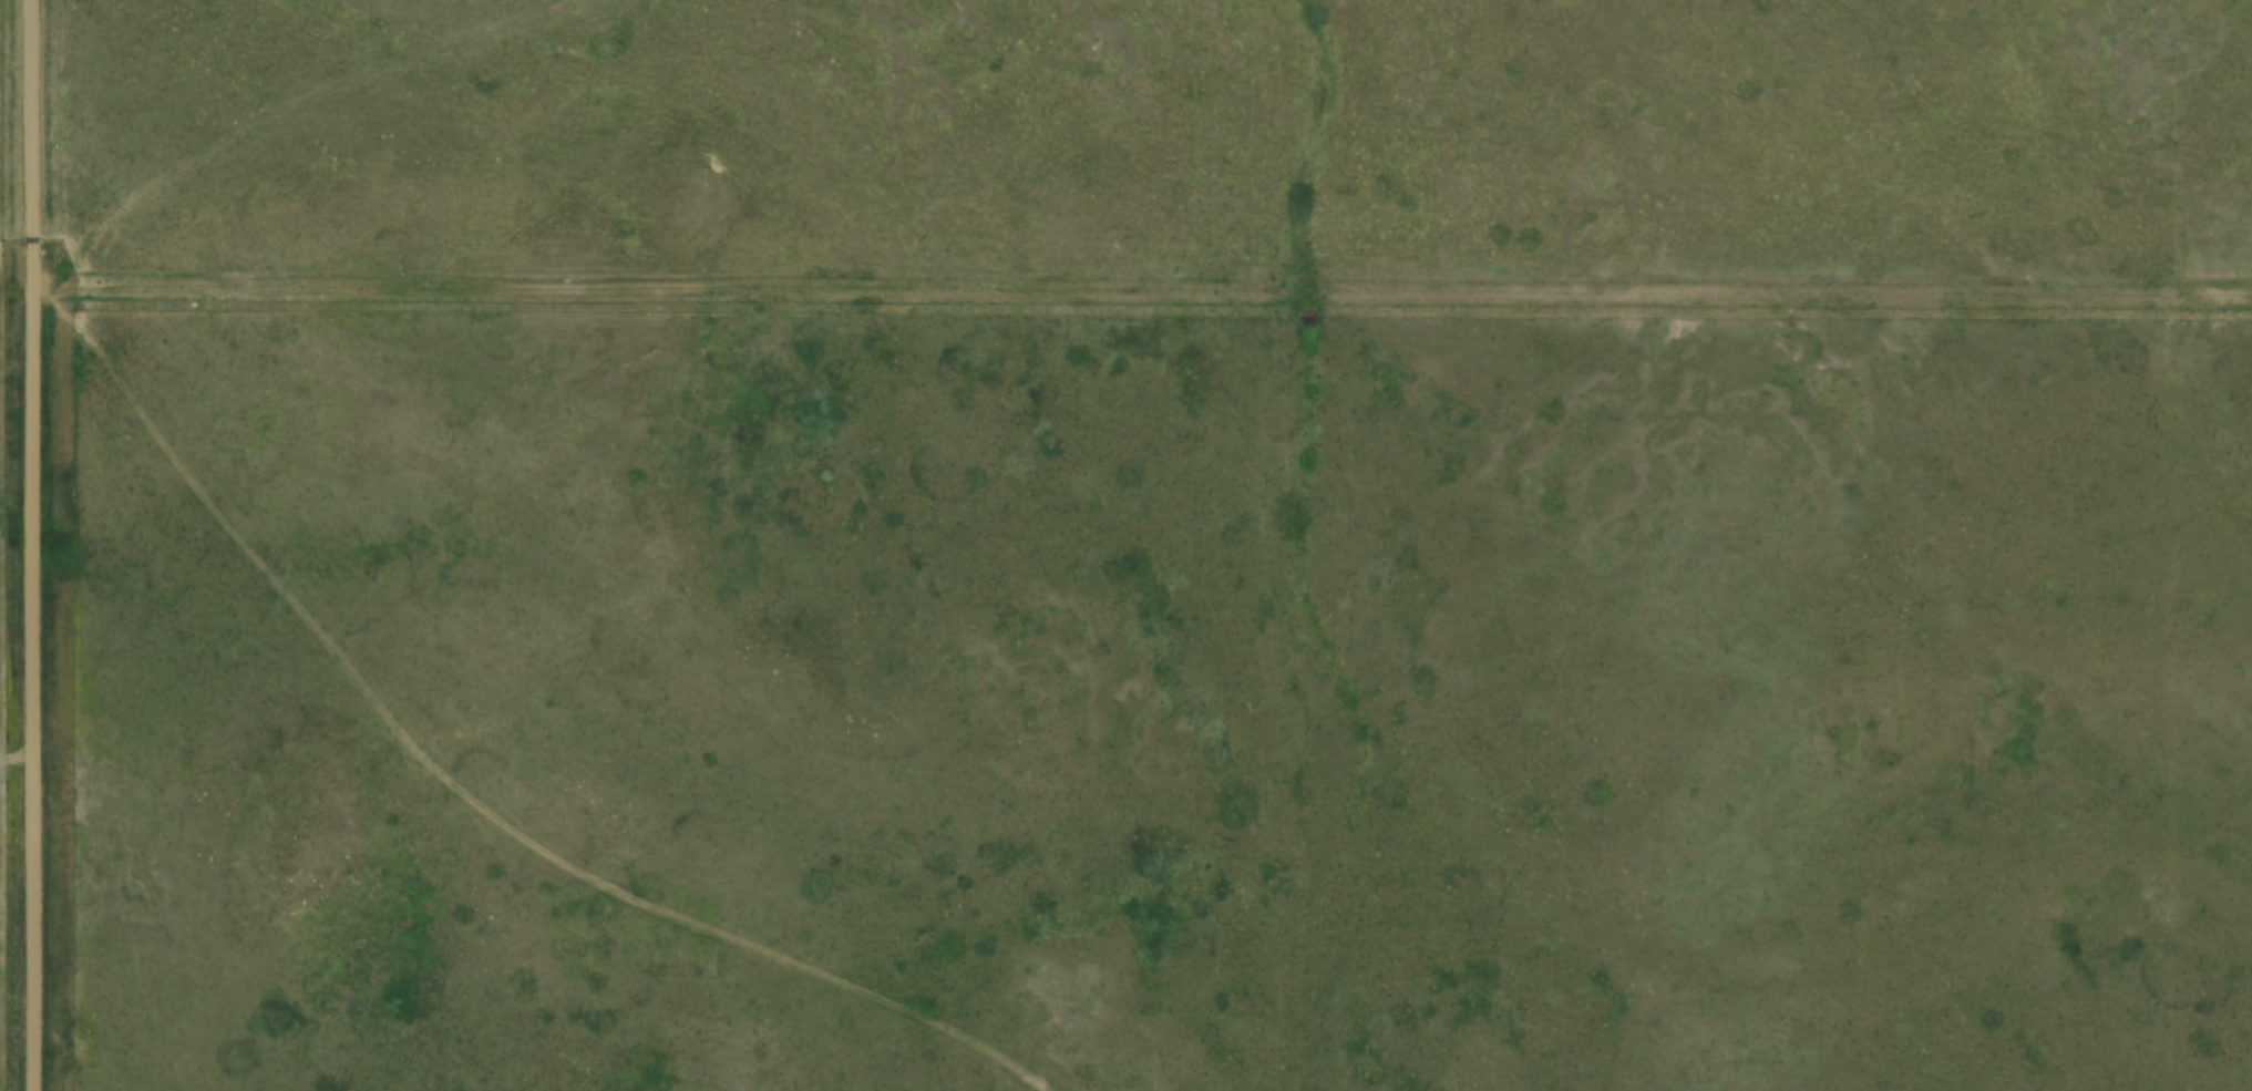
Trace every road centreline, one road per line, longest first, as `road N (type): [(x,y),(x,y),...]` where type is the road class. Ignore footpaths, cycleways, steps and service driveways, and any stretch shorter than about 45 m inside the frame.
road 1 (track): [(2251,297),(38,289)]
road 2 (residential): [(38,1090),(37,0)]

